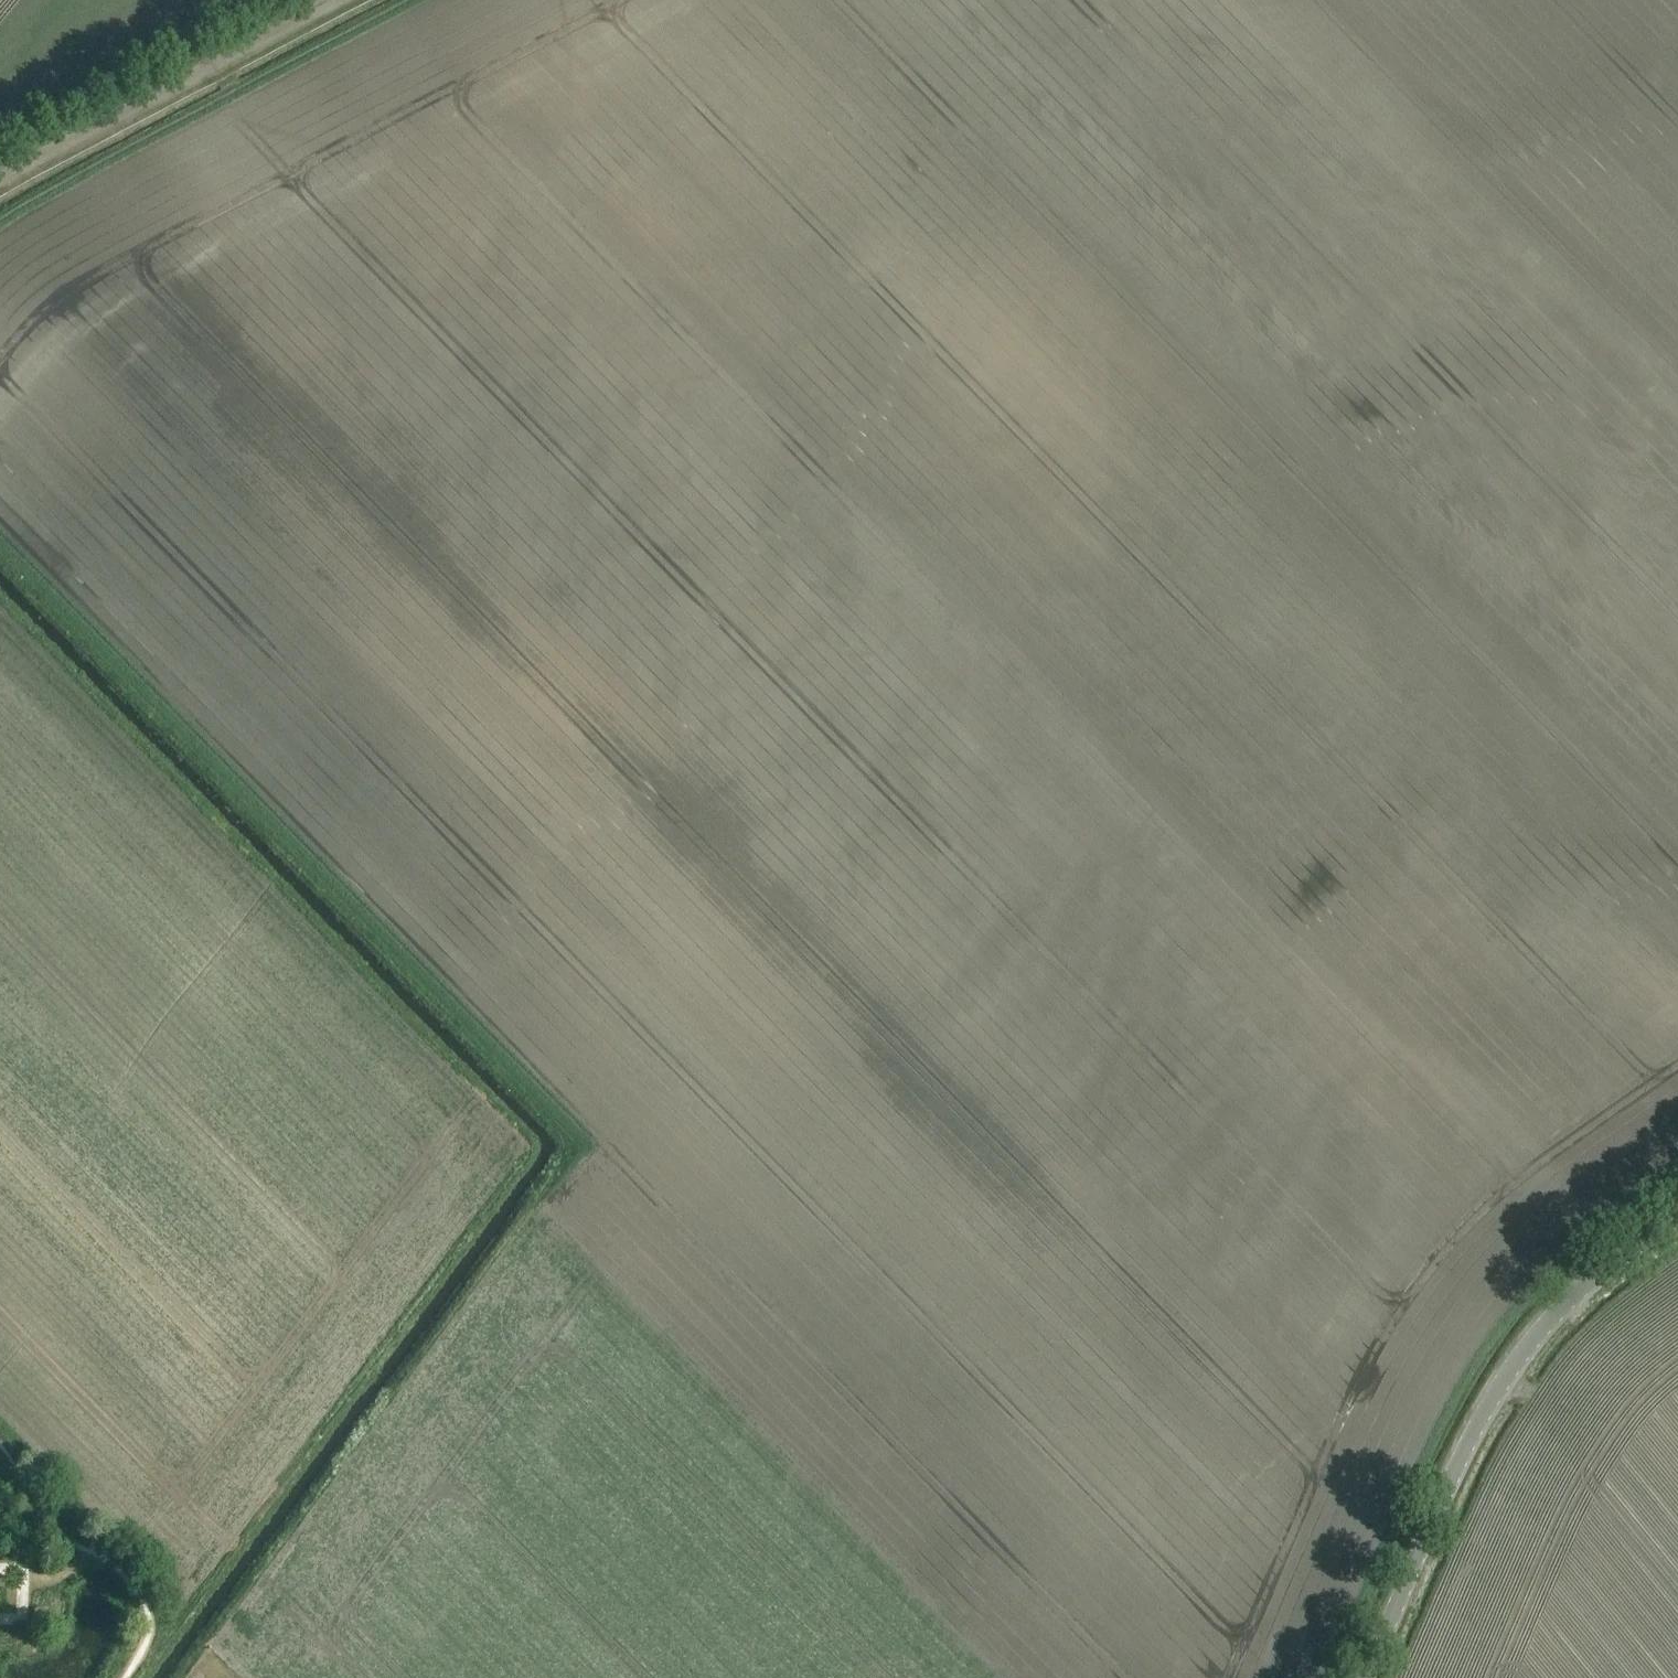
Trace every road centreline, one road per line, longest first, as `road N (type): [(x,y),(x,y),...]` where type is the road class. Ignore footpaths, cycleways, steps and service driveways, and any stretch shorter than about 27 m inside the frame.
road 1 (tertiary): [(1368,1677),(1498,1390),(1599,1277),(1677,1219)]
road 2 (unclassified): [(0,182),(341,0)]

